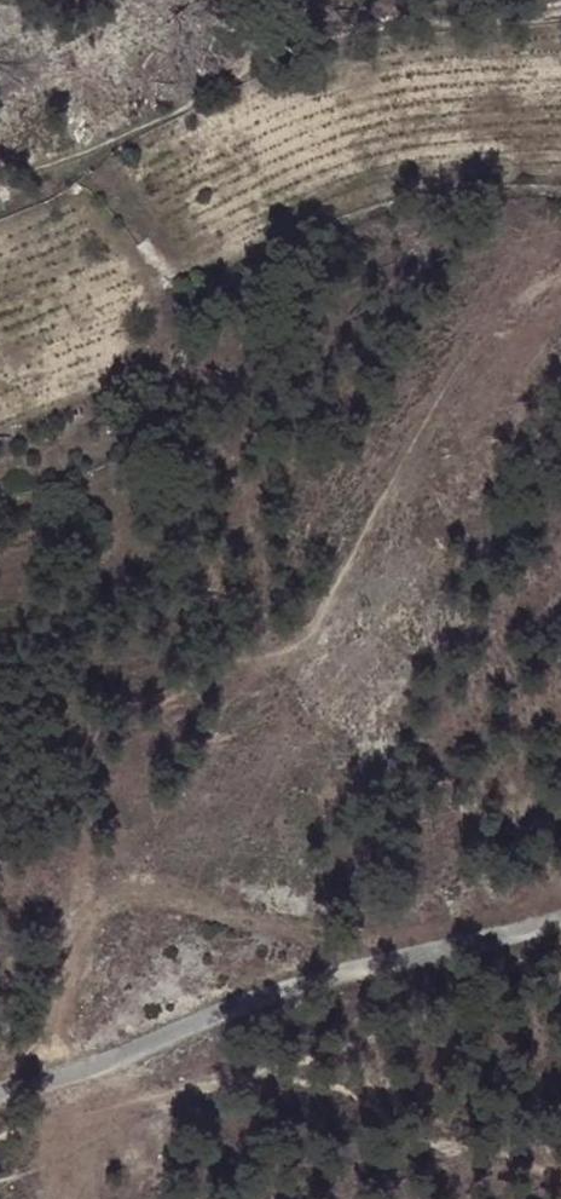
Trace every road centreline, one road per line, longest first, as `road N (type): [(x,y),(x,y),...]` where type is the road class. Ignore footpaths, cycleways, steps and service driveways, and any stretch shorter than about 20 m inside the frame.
road 1 (unclassified): [(0,1093),(36,1089),(355,968),(560,924)]

